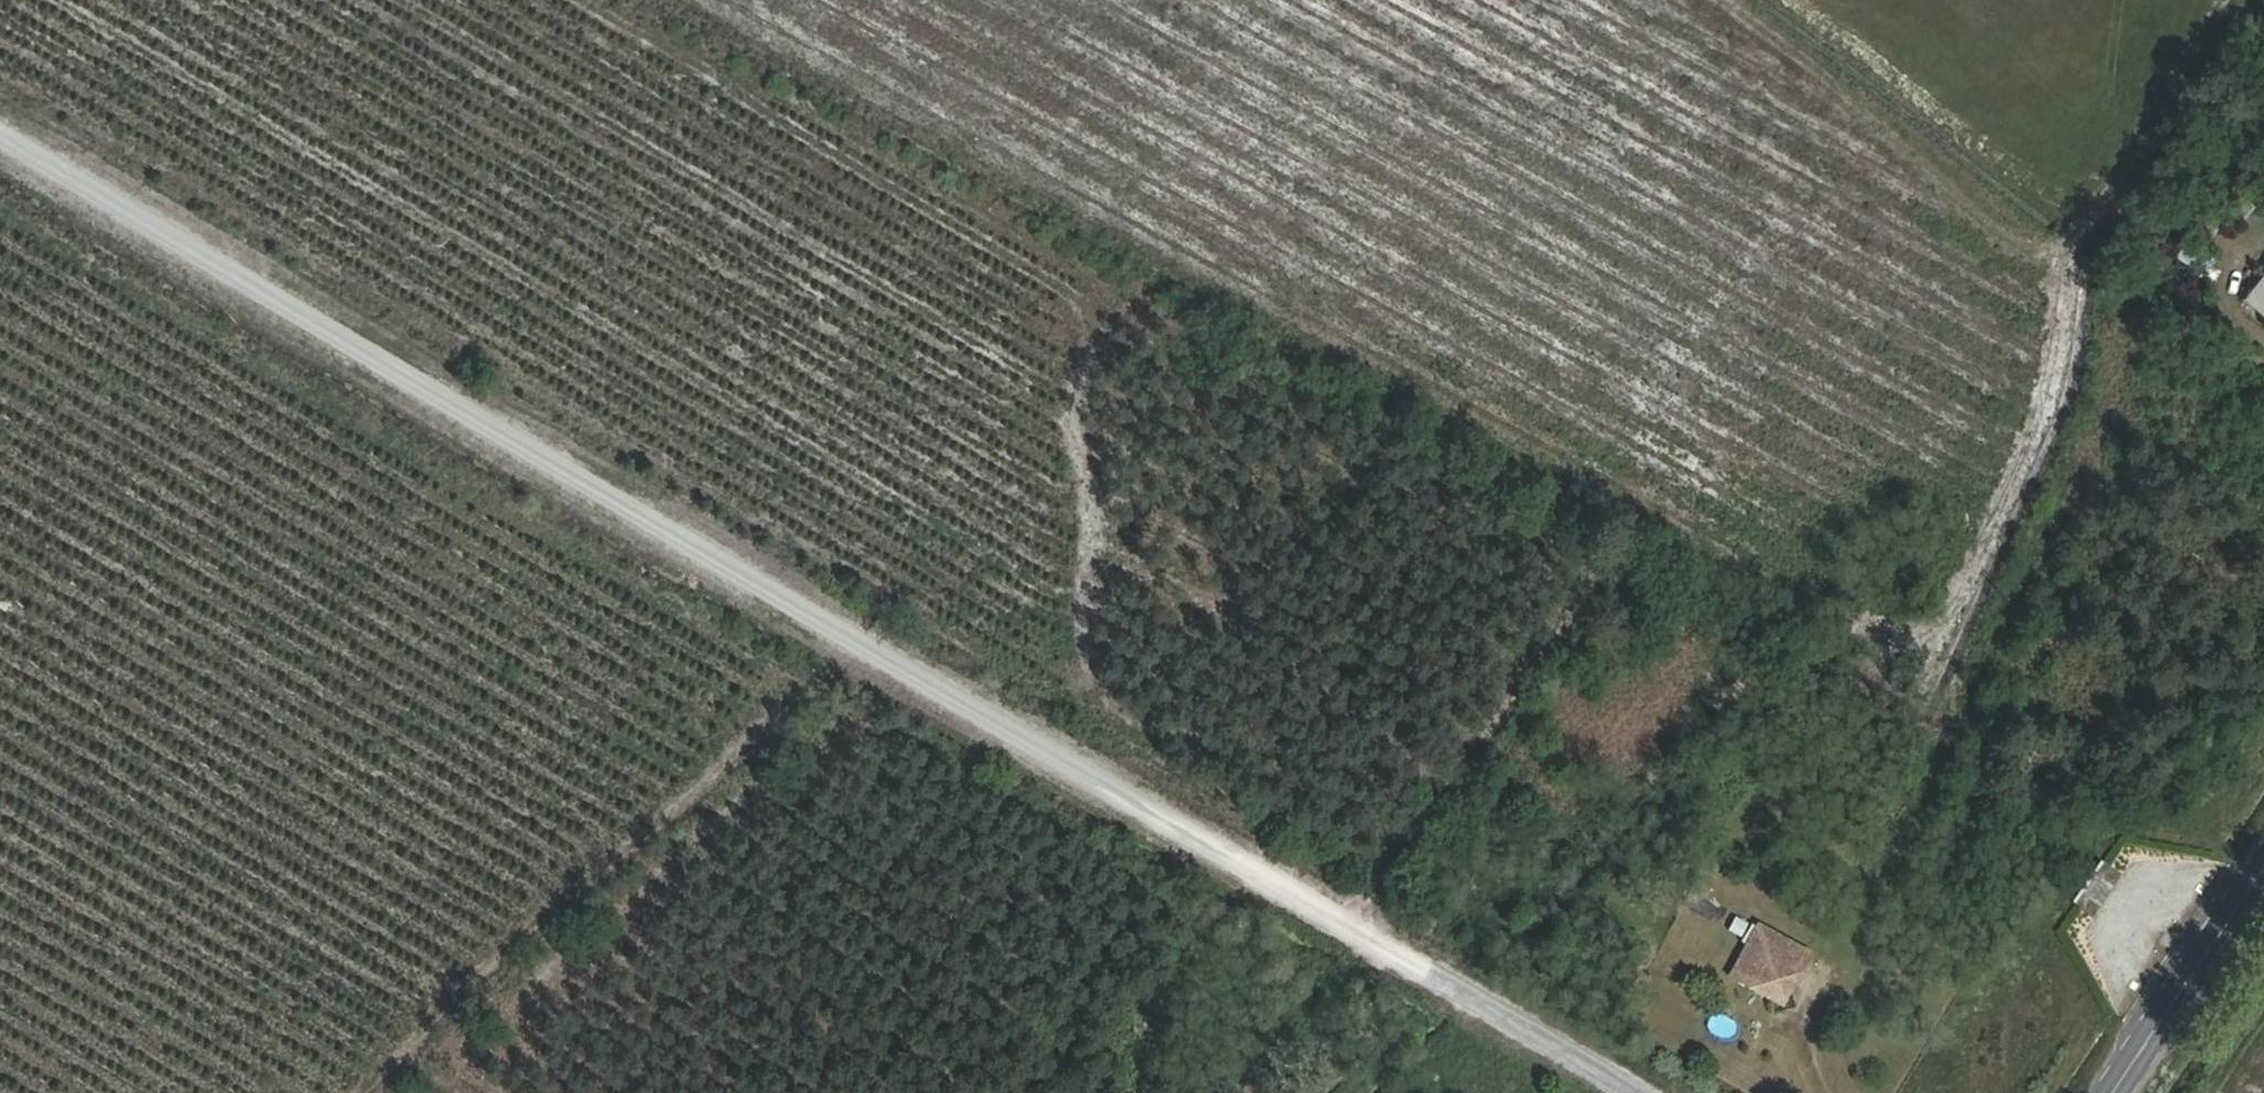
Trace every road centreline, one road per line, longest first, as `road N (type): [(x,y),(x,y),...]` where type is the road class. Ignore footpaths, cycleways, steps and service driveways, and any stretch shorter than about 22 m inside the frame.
road 1 (track): [(0,114),(1645,1092)]
road 2 (primary): [(2263,873),(2117,1092)]

